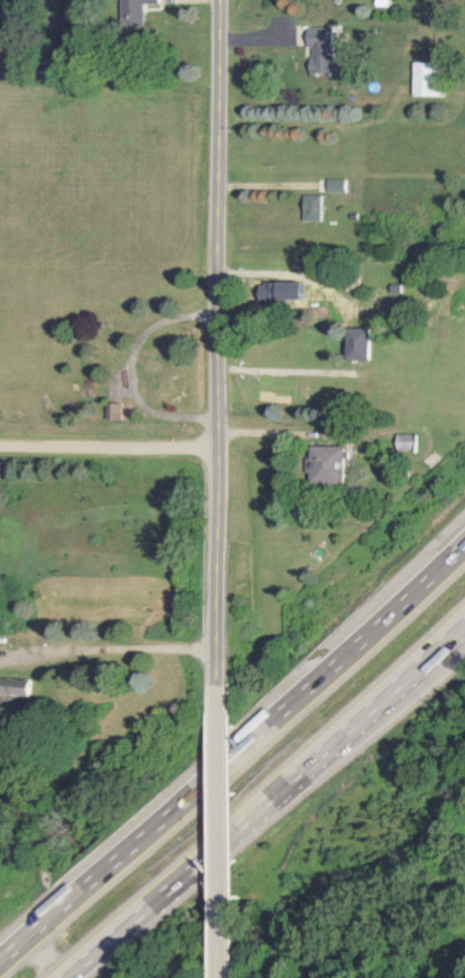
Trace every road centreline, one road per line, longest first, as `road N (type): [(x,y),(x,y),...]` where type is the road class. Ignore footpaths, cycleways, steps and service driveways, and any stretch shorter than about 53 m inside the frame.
road 1 (motorway): [(464,551),(0,966)]
road 2 (motorway): [(60,977),(464,622)]
road 3 (tertiary): [(218,448),(223,0)]
road 4 (tertiary): [(217,977),(217,685)]
road 5 (tertiary): [(217,685),(218,448)]
road 6 (residential): [(0,447),(218,448)]

